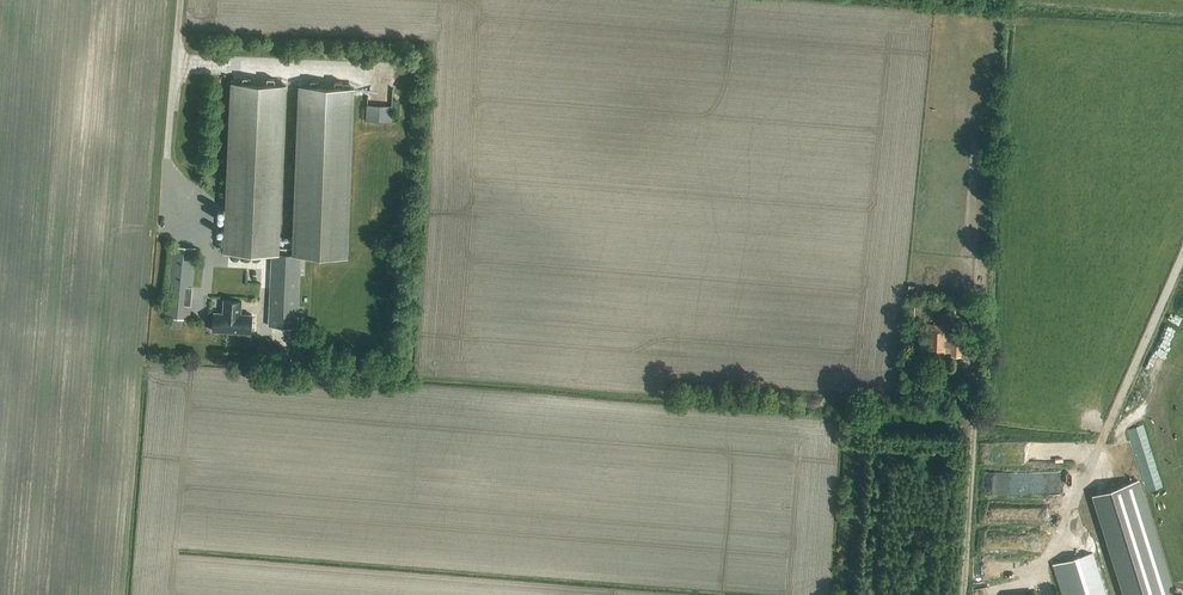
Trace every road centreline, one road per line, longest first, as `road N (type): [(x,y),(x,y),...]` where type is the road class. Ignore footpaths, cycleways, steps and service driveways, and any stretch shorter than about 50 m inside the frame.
road 1 (track): [(1072,506),(1182,254)]
road 2 (track): [(961,594),(976,412)]
road 3 (track): [(165,156),(181,0)]

